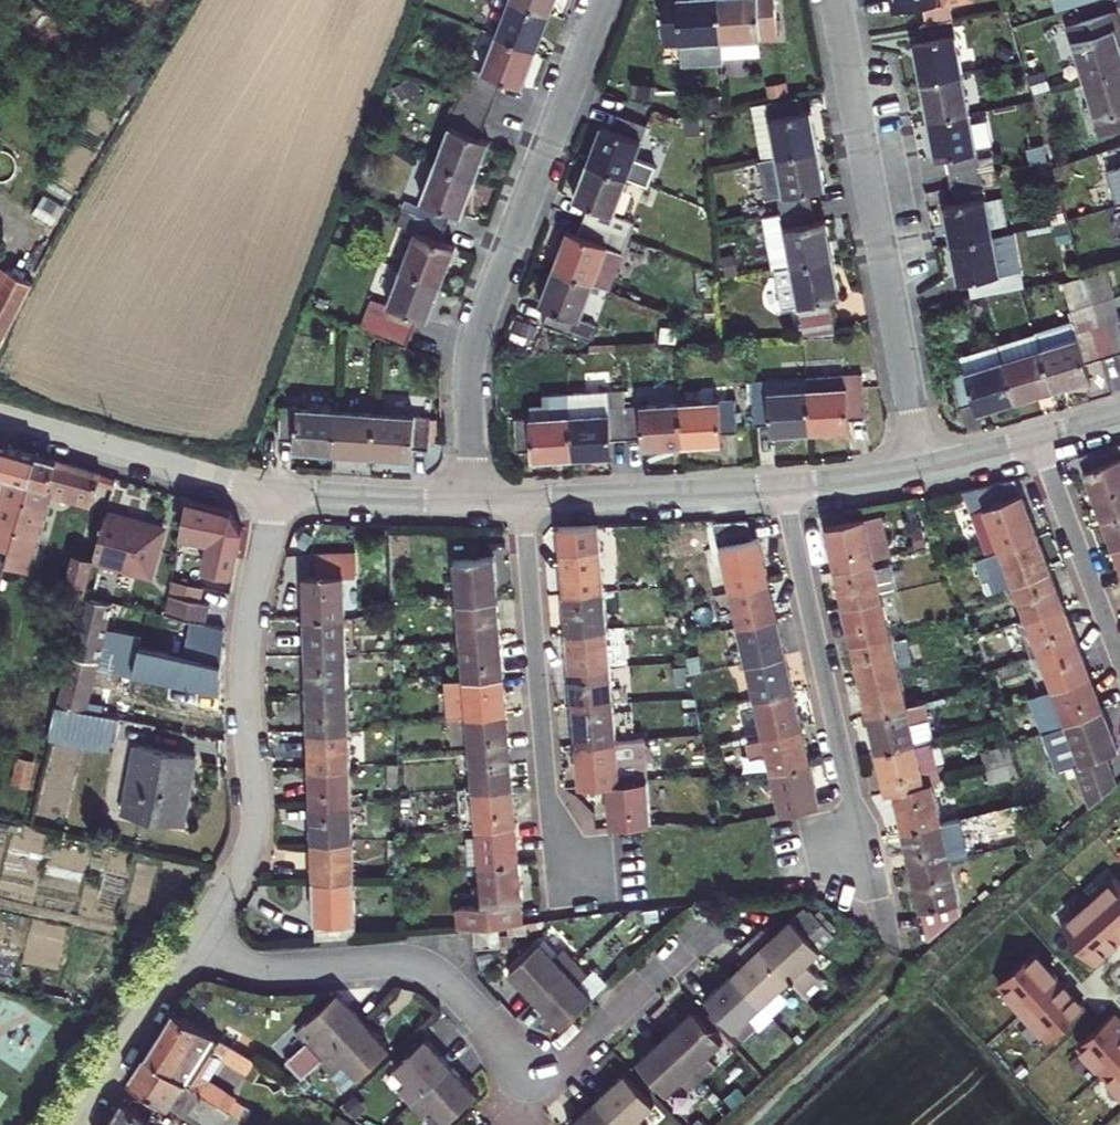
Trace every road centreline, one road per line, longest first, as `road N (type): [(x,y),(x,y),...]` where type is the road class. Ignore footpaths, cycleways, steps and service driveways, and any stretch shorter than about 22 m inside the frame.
road 1 (residential): [(475,500),(475,339),(603,0)]
road 2 (residential): [(836,0),(925,466)]
road 3 (residential): [(276,492),(244,666),(254,838),(196,937)]
road 4 (residential): [(784,485),(871,887)]
road 5 (residential): [(196,937),(264,969),(418,962),(444,977),(543,1077)]
road 6 (residential): [(523,498),(561,895)]
road 7 (residential): [(0,417),(276,492)]
road 8 (residential): [(523,498),(784,485)]
road 9 (residential): [(1037,440),(1119,656)]
road 10 (residential): [(196,937),(74,1124)]
road 11 (residential): [(276,492),(475,500)]
road 12 (residential): [(685,949),(543,1077)]
road 13 (residential): [(784,485),(925,466)]

